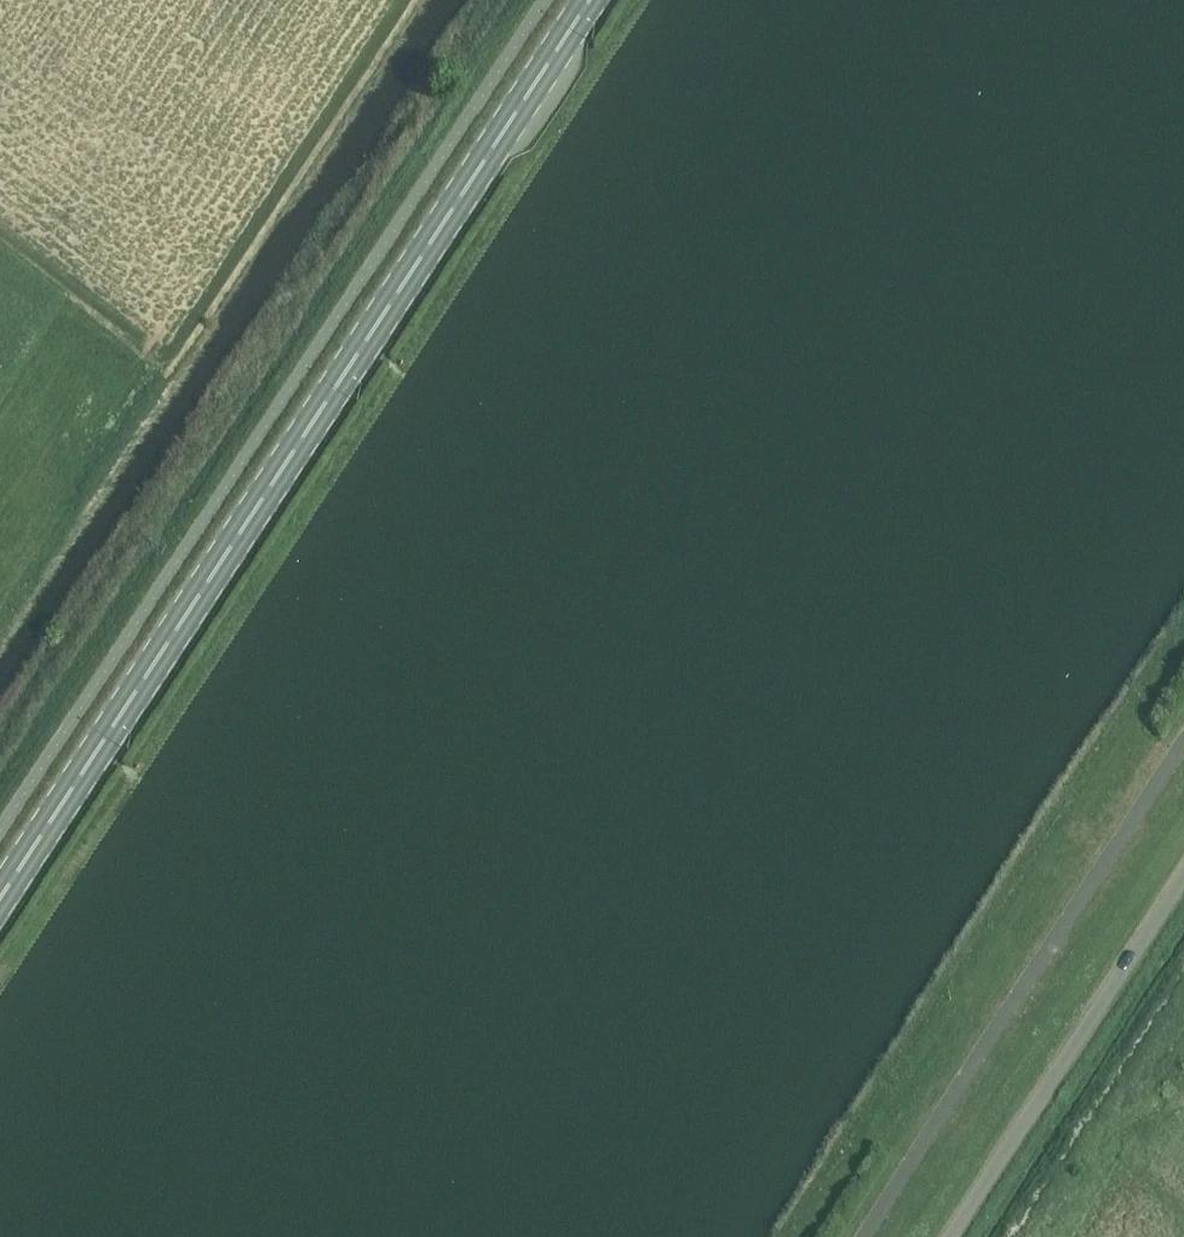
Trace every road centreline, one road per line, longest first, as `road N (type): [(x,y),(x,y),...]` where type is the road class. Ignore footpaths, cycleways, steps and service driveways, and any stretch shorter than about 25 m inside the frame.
road 1 (primary): [(0,887),(166,654),(595,0)]
road 2 (unclassified): [(959,1236),(1183,891)]

